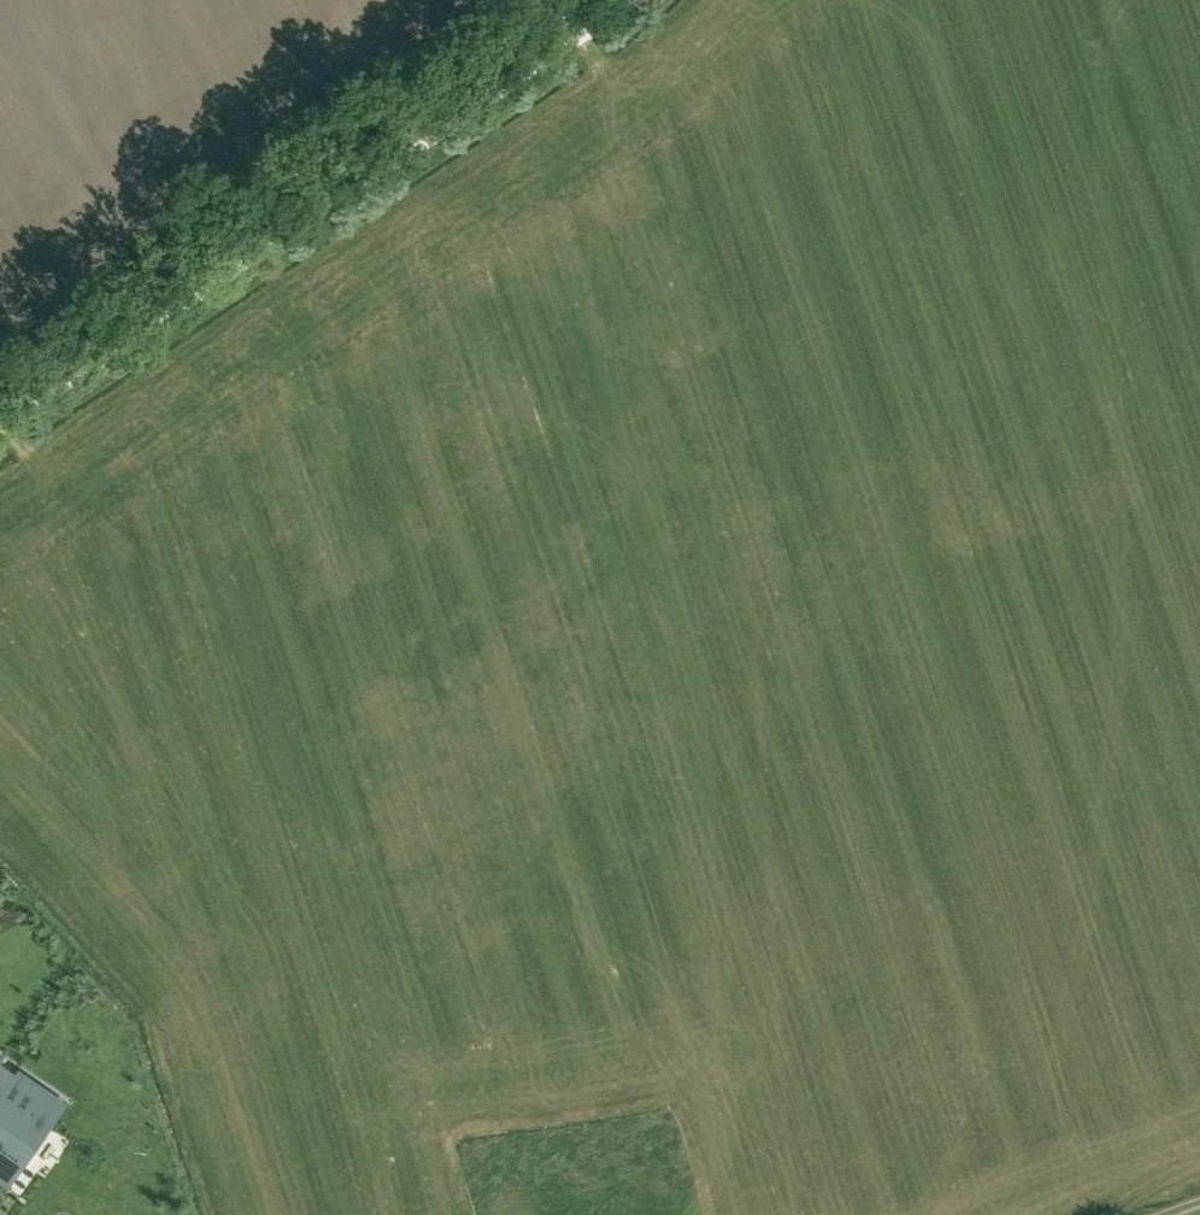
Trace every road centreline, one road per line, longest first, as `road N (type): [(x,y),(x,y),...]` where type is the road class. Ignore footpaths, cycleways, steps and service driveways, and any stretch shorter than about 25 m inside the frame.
road 1 (tertiary): [(0,390),(576,0)]

